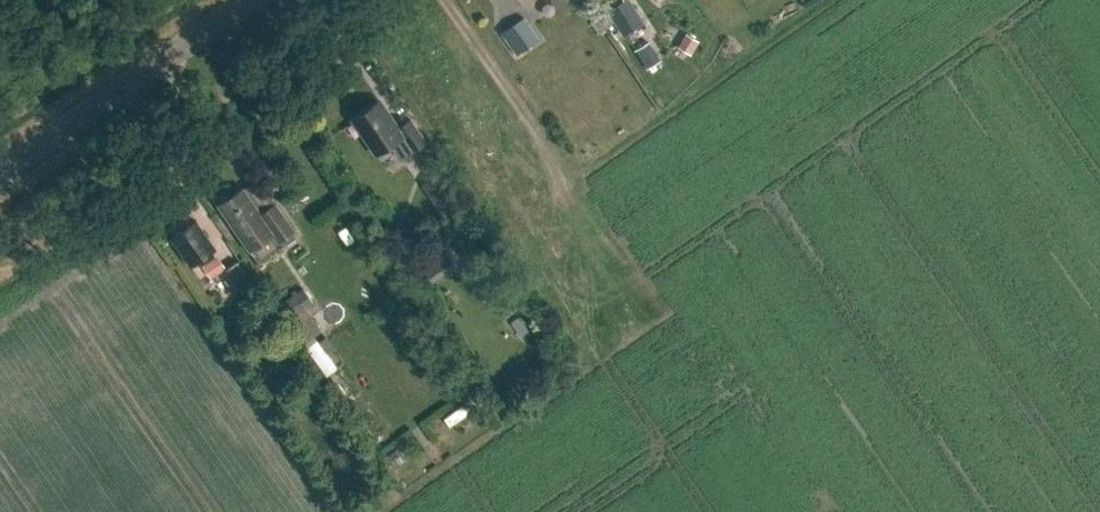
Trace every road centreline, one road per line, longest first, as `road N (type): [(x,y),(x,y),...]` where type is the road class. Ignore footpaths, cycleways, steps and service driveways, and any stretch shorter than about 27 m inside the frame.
road 1 (tertiary): [(0,173),(249,0)]

